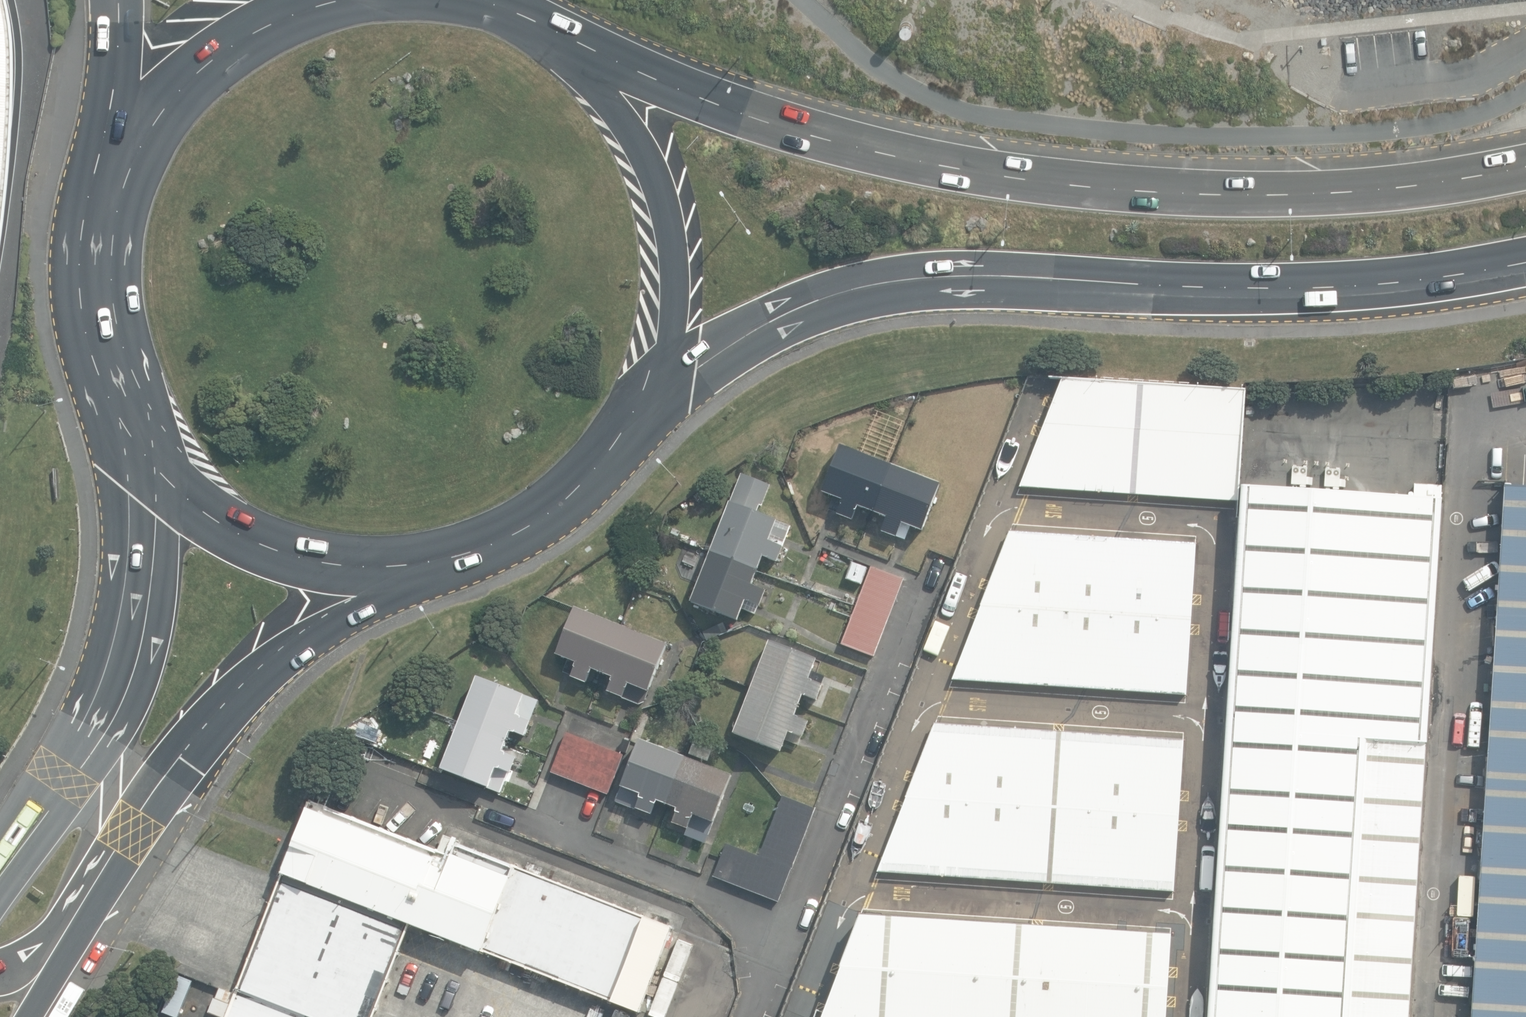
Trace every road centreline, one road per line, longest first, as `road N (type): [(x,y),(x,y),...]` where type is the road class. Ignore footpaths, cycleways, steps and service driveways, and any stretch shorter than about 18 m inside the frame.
road 1 (trunk): [(527,16),(771,116),(1054,178),(1260,189),(1525,166)]
road 2 (trunk): [(1525,264),(1305,290),(974,277),(900,282),(781,321),(636,397)]
road 3 (secondary): [(489,528),(408,591),(297,648),(231,697),(188,750),(109,885)]
road 4 (secondary): [(0,866),(65,760),(120,610),(128,392)]
road 5 (trunk): [(527,16),(578,53),(619,100),(649,155),(666,215),(670,277),(660,339),(636,397)]
road 6 (trunk): [(489,528),(444,542),(351,546),(260,521),(183,467),(128,392)]
road 7 (trunk): [(128,392),(110,349),(97,257),(102,211),(133,123)]
road 8 (trunk): [(636,397),(574,476),(489,528)]
road 9 (trunk): [(133,123),(205,39),(274,0)]
road 10 (secondary): [(109,885),(30,1016)]
road 11 (secondary): [(109,885),(36,953),(0,972)]
road 12 (trunk): [(133,123),(130,0)]

